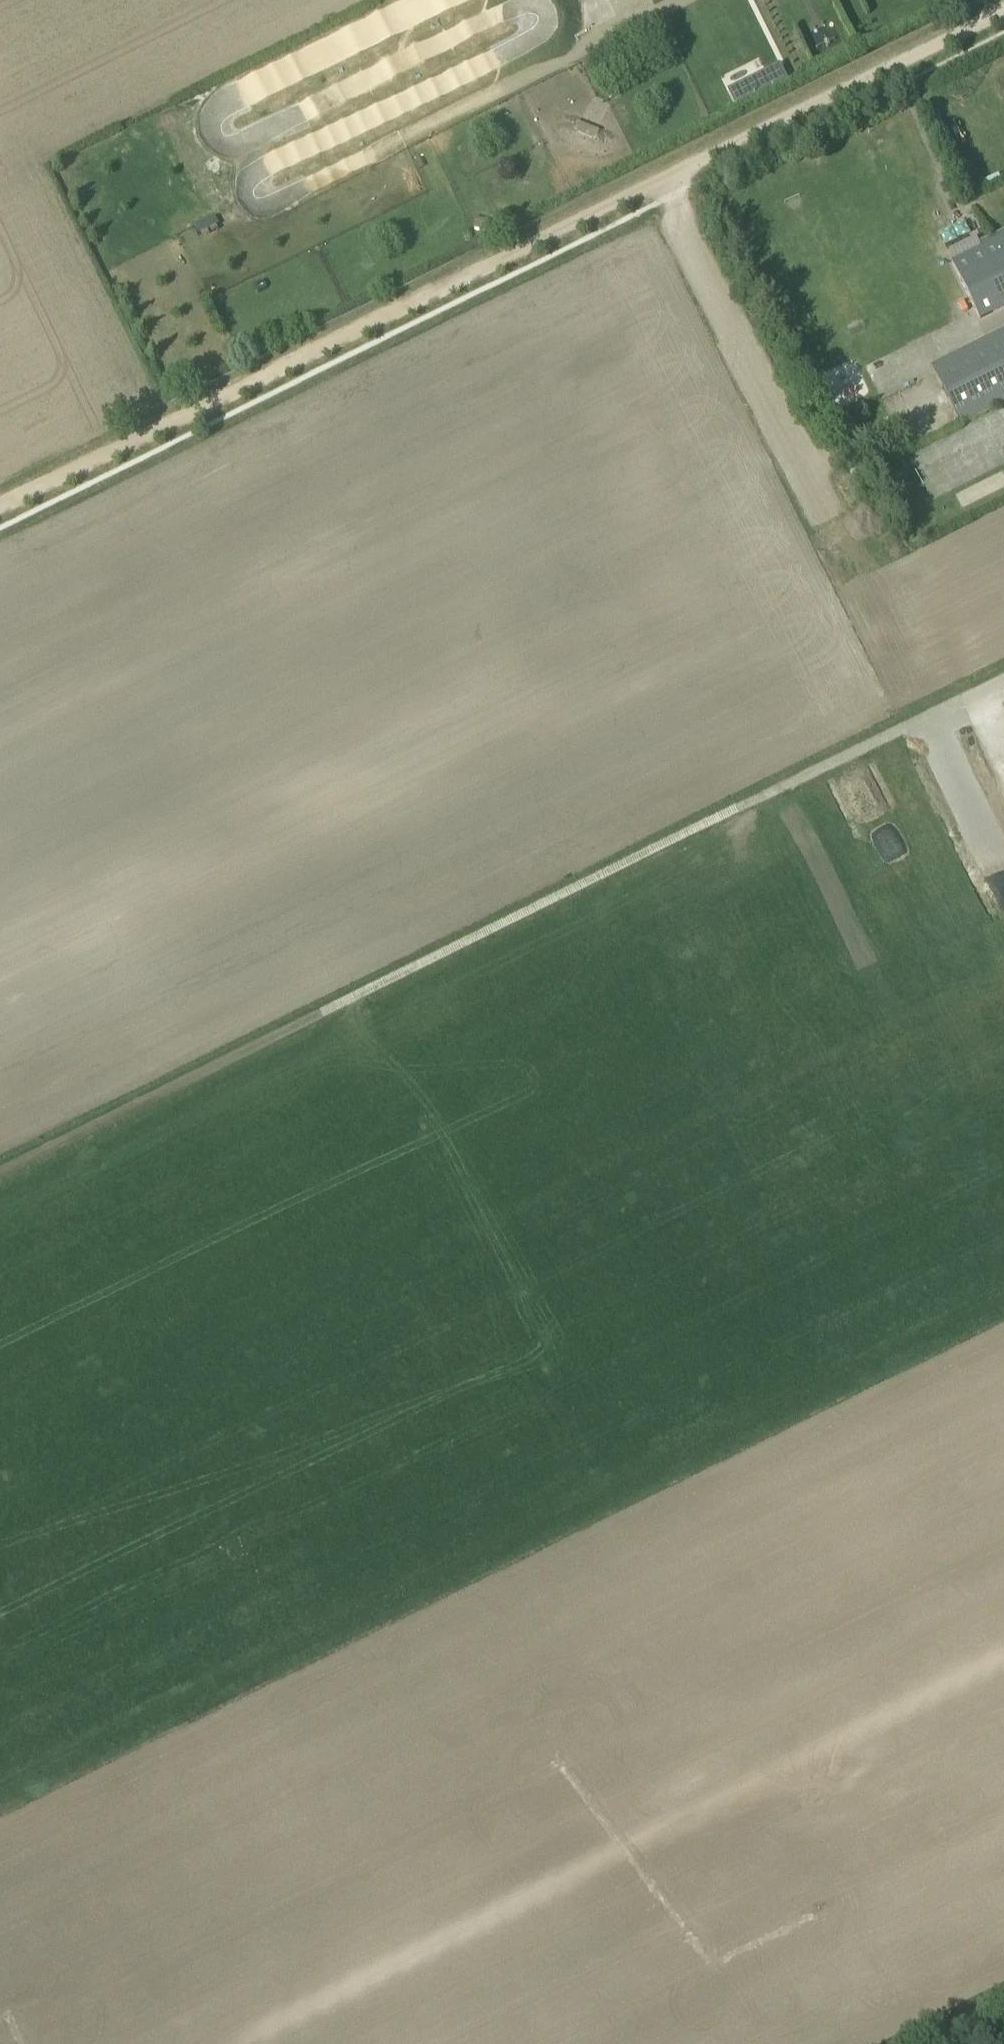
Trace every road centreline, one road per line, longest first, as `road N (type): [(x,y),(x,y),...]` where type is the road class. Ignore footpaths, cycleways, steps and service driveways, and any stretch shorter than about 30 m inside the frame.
road 1 (track): [(1003,19),(0,515)]

